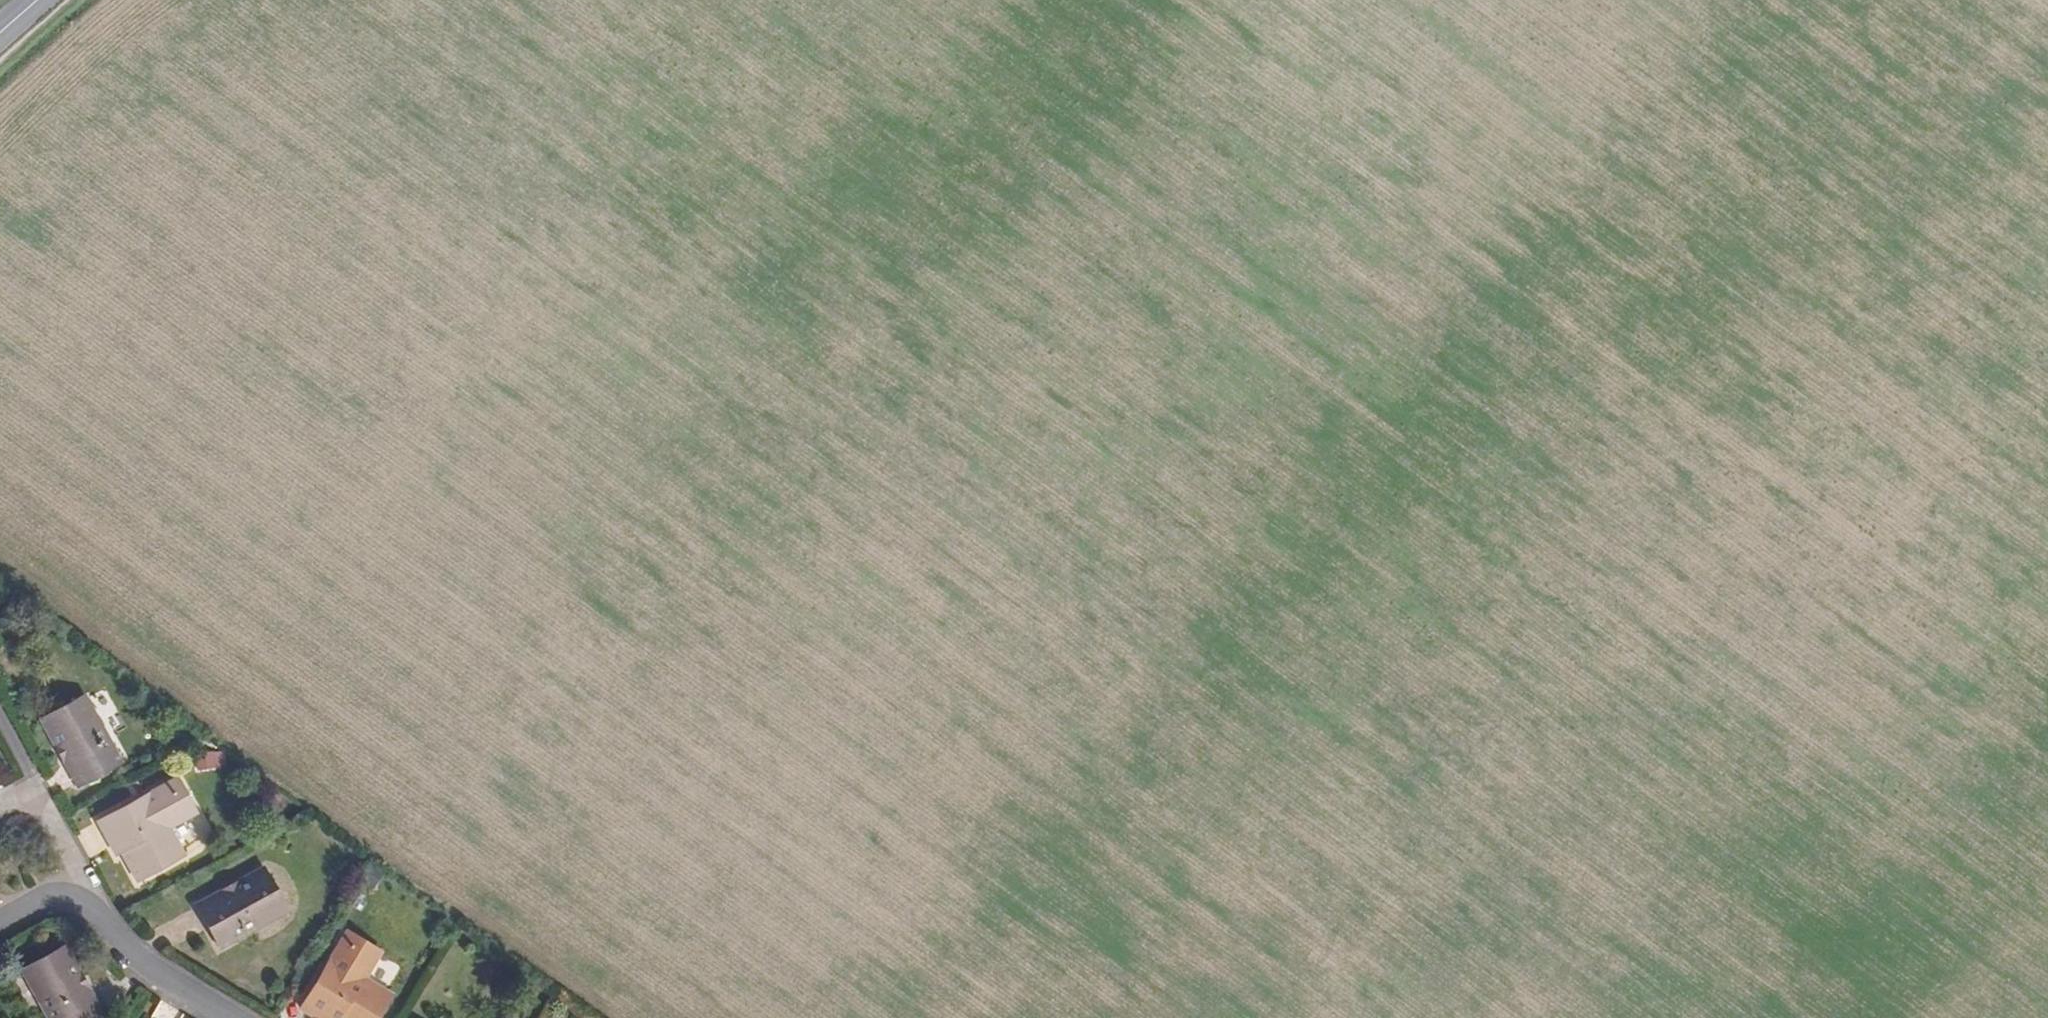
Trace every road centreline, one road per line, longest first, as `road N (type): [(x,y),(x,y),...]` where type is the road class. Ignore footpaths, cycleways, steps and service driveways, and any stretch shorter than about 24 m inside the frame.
road 1 (residential): [(235,1017),(150,967),(76,898),(44,900),(0,926)]

